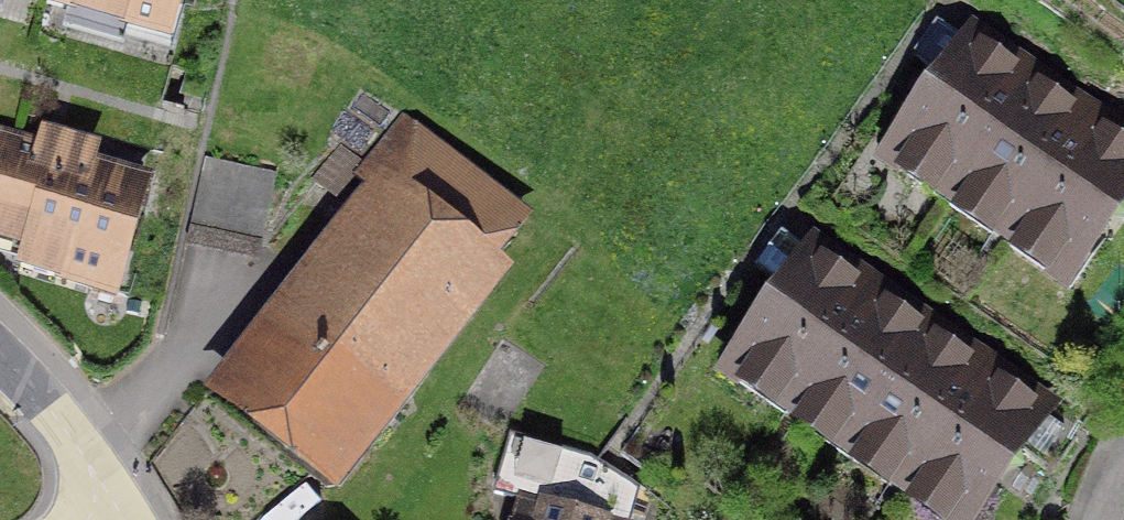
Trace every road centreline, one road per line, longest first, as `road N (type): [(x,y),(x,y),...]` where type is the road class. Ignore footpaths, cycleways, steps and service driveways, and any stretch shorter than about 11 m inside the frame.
road 1 (tertiary): [(0,365),(56,419),(122,519)]

